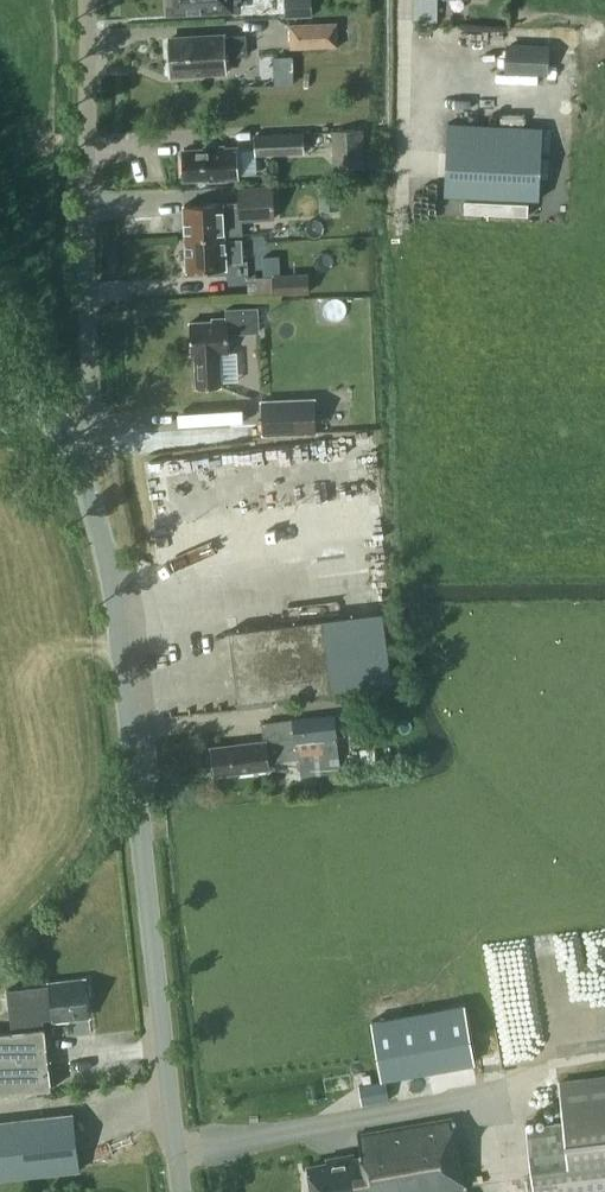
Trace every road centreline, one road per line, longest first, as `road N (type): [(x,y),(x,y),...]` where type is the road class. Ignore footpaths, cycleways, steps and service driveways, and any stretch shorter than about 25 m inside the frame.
road 1 (tertiary): [(188,1191),(117,591),(70,447)]
road 2 (residential): [(70,447),(91,430),(93,410),(86,0)]

